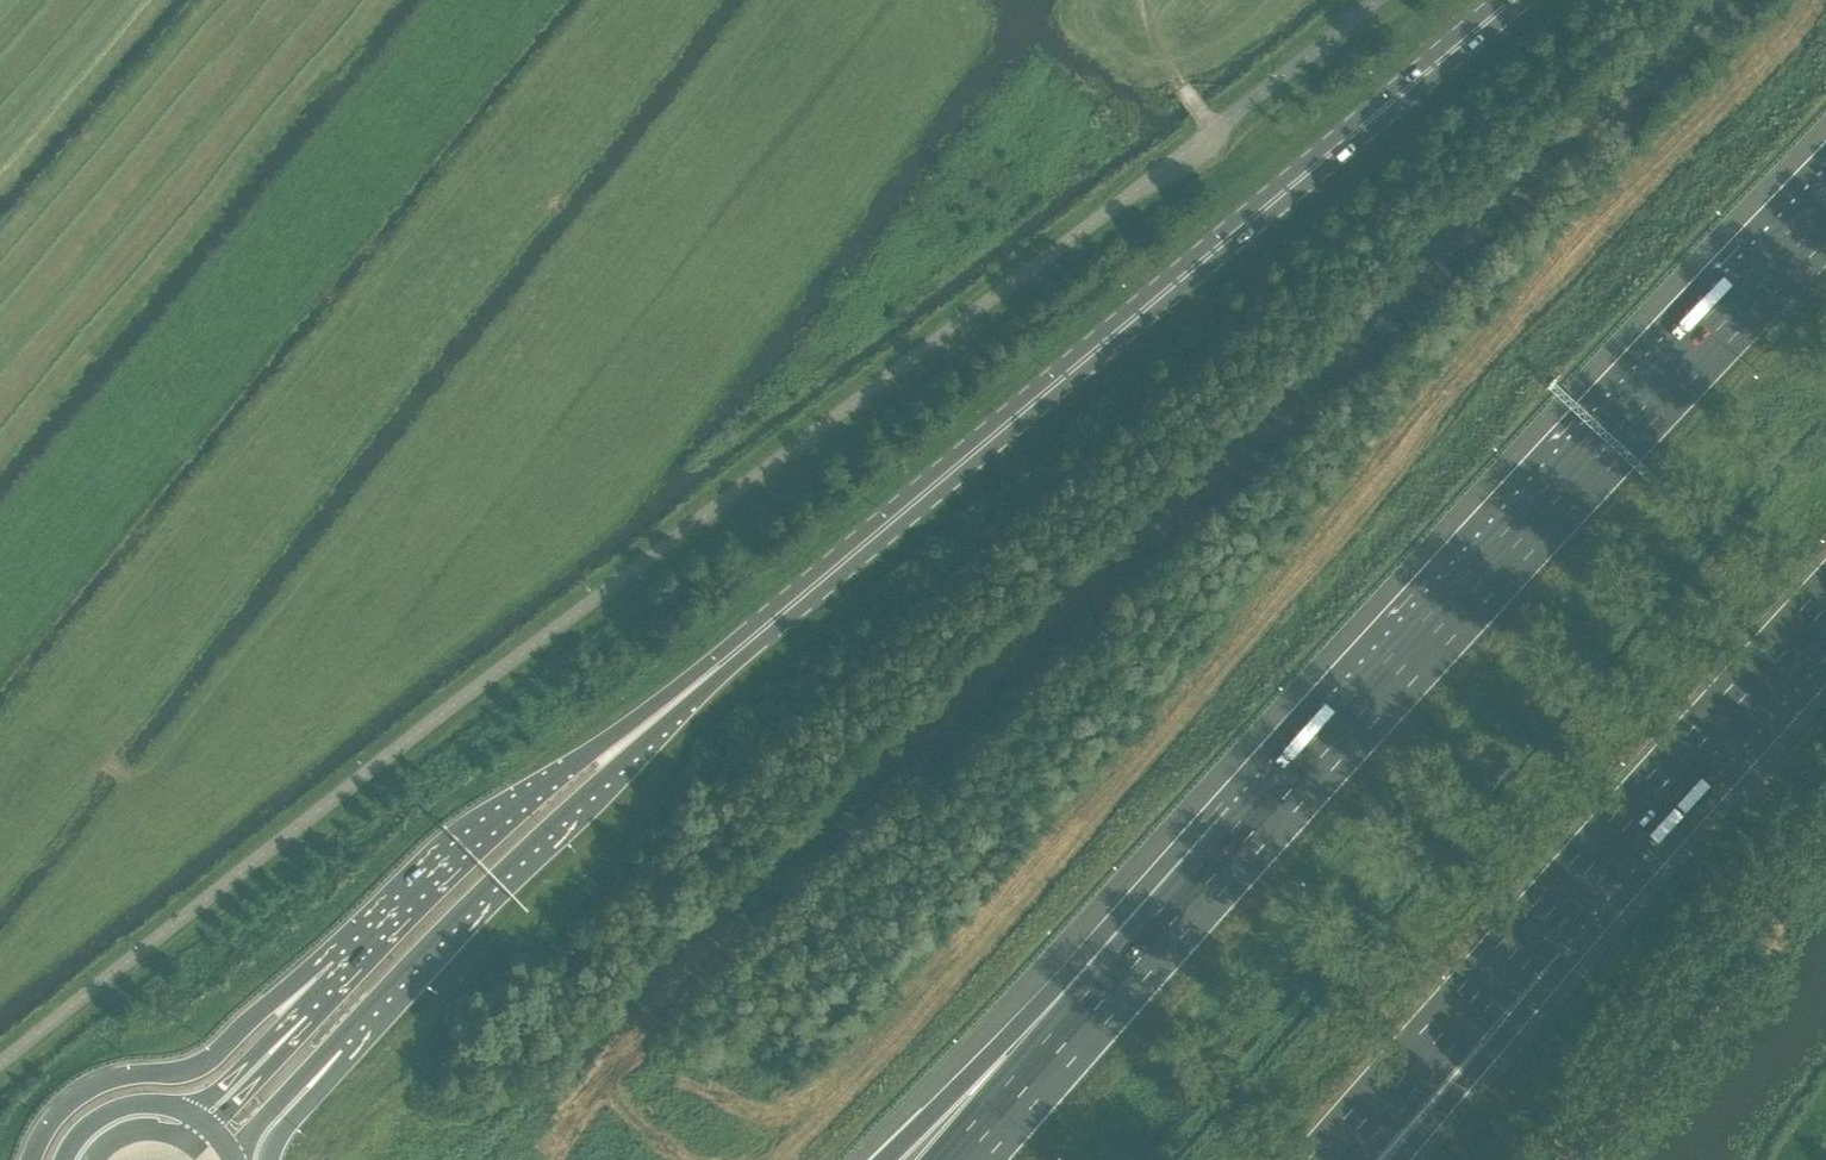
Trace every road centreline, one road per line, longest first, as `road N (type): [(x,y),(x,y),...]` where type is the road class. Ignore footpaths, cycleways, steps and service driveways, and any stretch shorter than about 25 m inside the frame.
road 1 (primary): [(1512,0),(720,664)]
road 2 (motorway): [(1825,215),(1256,827)]
road 3 (primary): [(334,1042),(720,664)]
road 4 (motorway): [(1256,827),(884,1159)]
road 5 (primary): [(720,664),(474,836),(339,968)]
road 6 (motorway): [(1256,827),(962,1159)]
road 7 (motorway): [(1532,932),(1825,607)]
road 8 (primary): [(339,968),(266,1004),(199,1066),(124,1076),(84,1090),(49,1122),(30,1159)]
road 9 (motorway): [(1330,1159),(1532,932)]
road 10 (motorway): [(1374,1159),(1532,932)]
road 11 (primary): [(298,1010),(217,1092),(186,1111)]
road 12 (primary): [(241,1159),(257,1125),(334,1042)]
road 13 (primary): [(298,1010),(276,1060),(210,1127)]
road 14 (primary): [(186,1111),(153,1103),(119,1108),(89,1126),(64,1159)]
road 15 (primary): [(268,1159),(278,1136),(319,1090),(334,1042)]
road 16 (primary): [(210,1127),(188,1136),(126,1133),(92,1159)]

